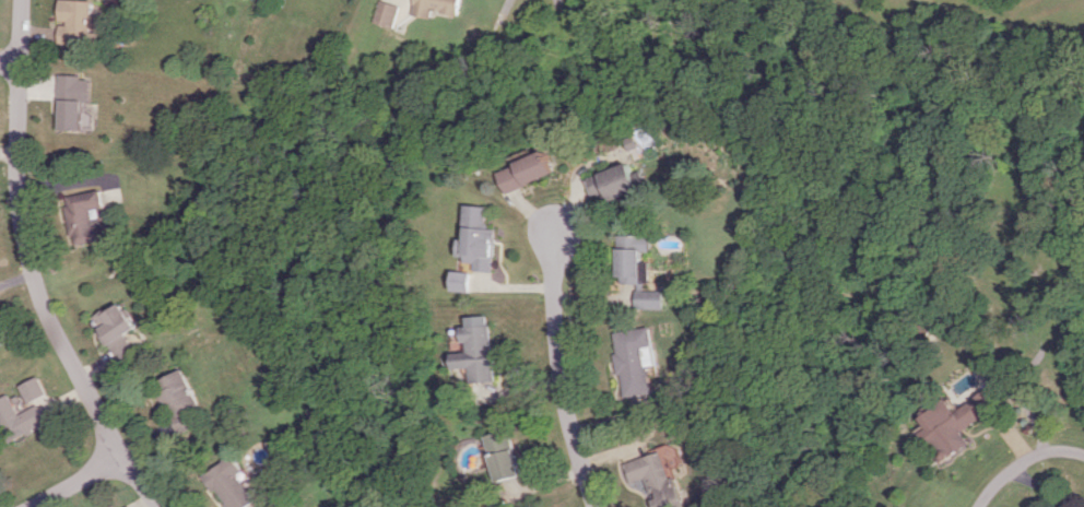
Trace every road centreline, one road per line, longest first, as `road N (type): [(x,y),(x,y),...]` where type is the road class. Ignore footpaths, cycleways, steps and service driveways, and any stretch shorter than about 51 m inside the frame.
road 1 (residential): [(21,0),(16,233),(66,358),(118,457),(156,506)]
road 2 (residential): [(593,506),(552,322),(551,226)]
road 3 (residential): [(1083,455),(1051,450),(1023,460),(975,506)]

